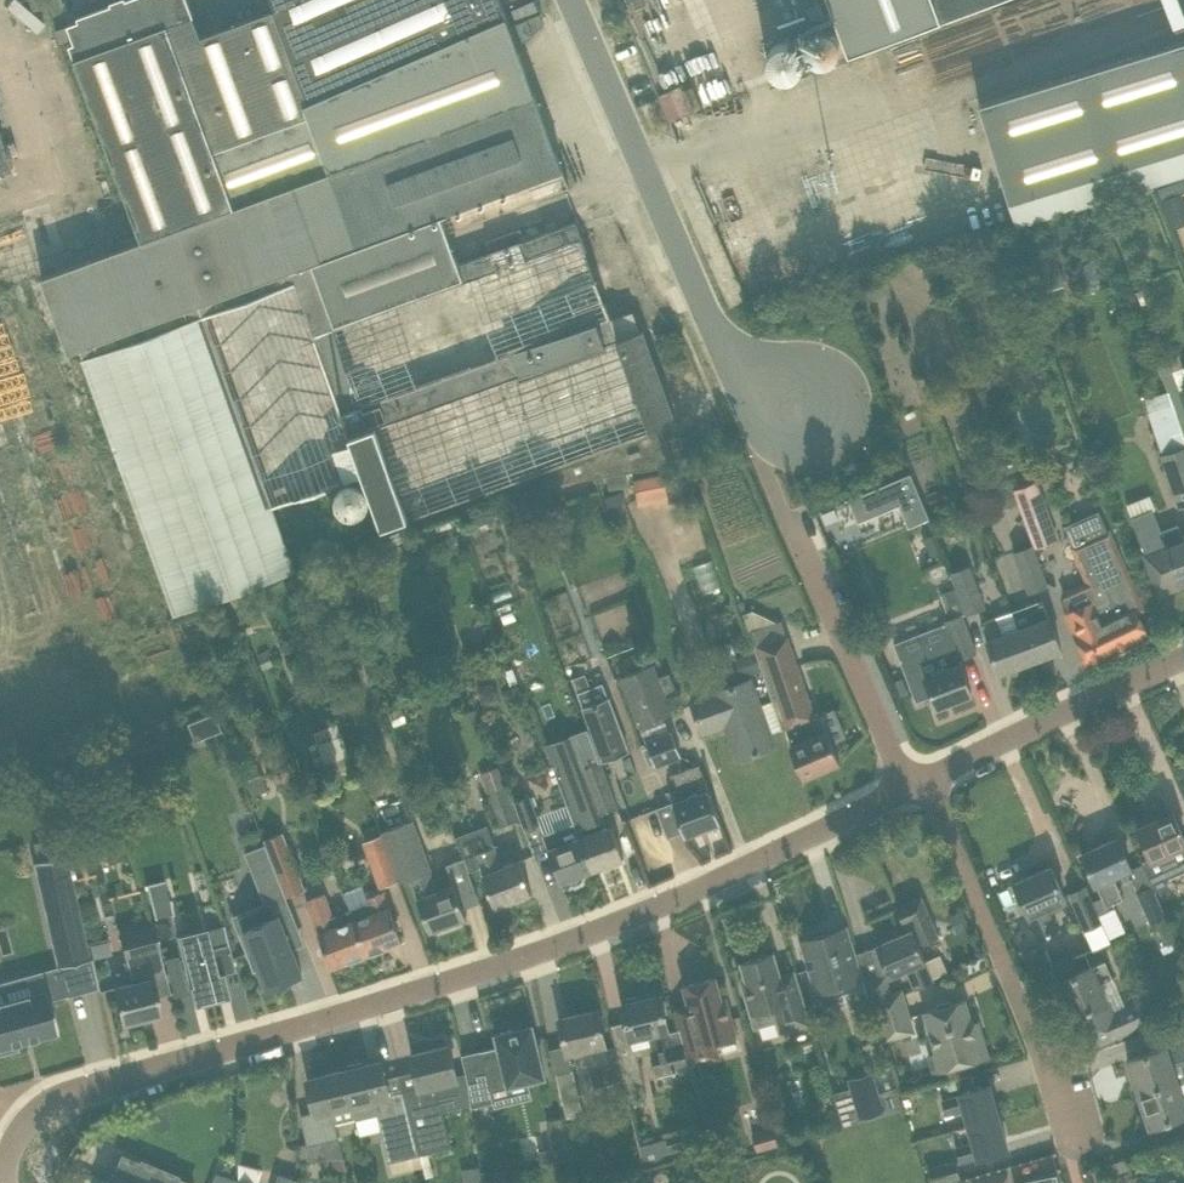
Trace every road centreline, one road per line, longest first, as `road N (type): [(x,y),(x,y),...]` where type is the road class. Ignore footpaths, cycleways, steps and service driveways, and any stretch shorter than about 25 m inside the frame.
road 1 (residential): [(30,1182),(47,1131),(108,1082),(243,1055),(611,926),(905,785)]
road 2 (residential): [(801,406),(718,347),(564,0)]
road 3 (residential): [(1063,1137),(1002,961),(924,775)]
road 4 (residential): [(905,785),(794,522)]
road 5 (residential): [(924,775),(1183,655)]

